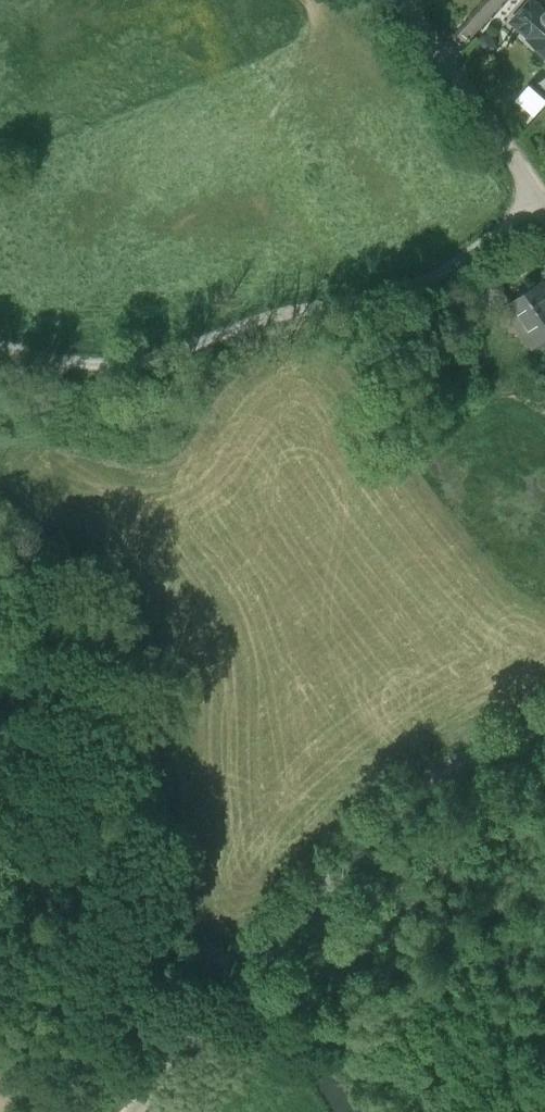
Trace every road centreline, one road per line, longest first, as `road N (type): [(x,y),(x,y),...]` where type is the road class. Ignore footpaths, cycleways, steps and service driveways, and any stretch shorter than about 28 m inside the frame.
road 1 (unclassified): [(133,1111),(356,841),(409,790),(544,720)]
road 2 (residential): [(544,216),(399,0)]

